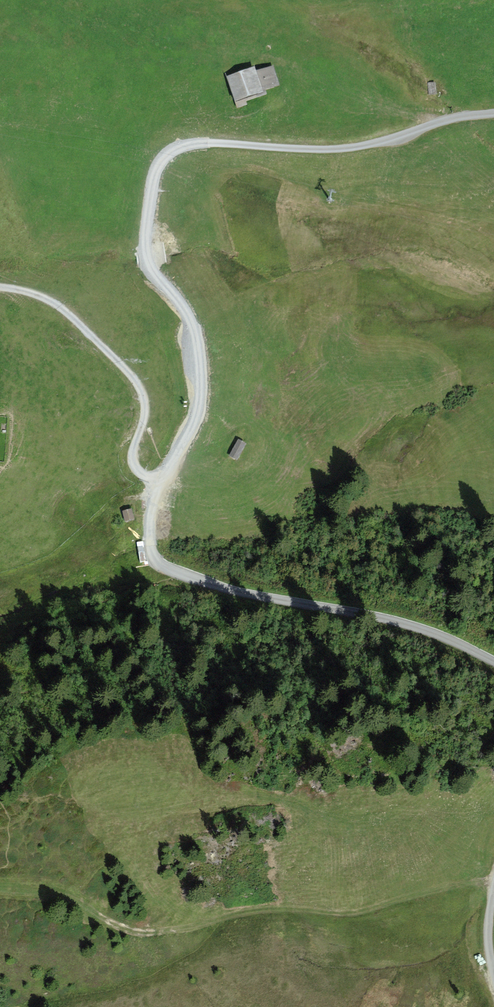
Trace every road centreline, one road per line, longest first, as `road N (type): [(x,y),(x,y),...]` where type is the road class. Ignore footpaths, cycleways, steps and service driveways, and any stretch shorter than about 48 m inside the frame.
road 1 (track): [(160,479),(196,414),(199,385),(192,327),(146,249),(155,171),(164,156),(201,142),(345,148),(493,112)]
road 2 (track): [(493,661),(423,629),(233,590),(166,568),(149,532),(160,479)]
road 3 (track): [(160,479),(137,470),(132,454),(144,412),(130,375),(81,318),(54,300),(0,286)]

